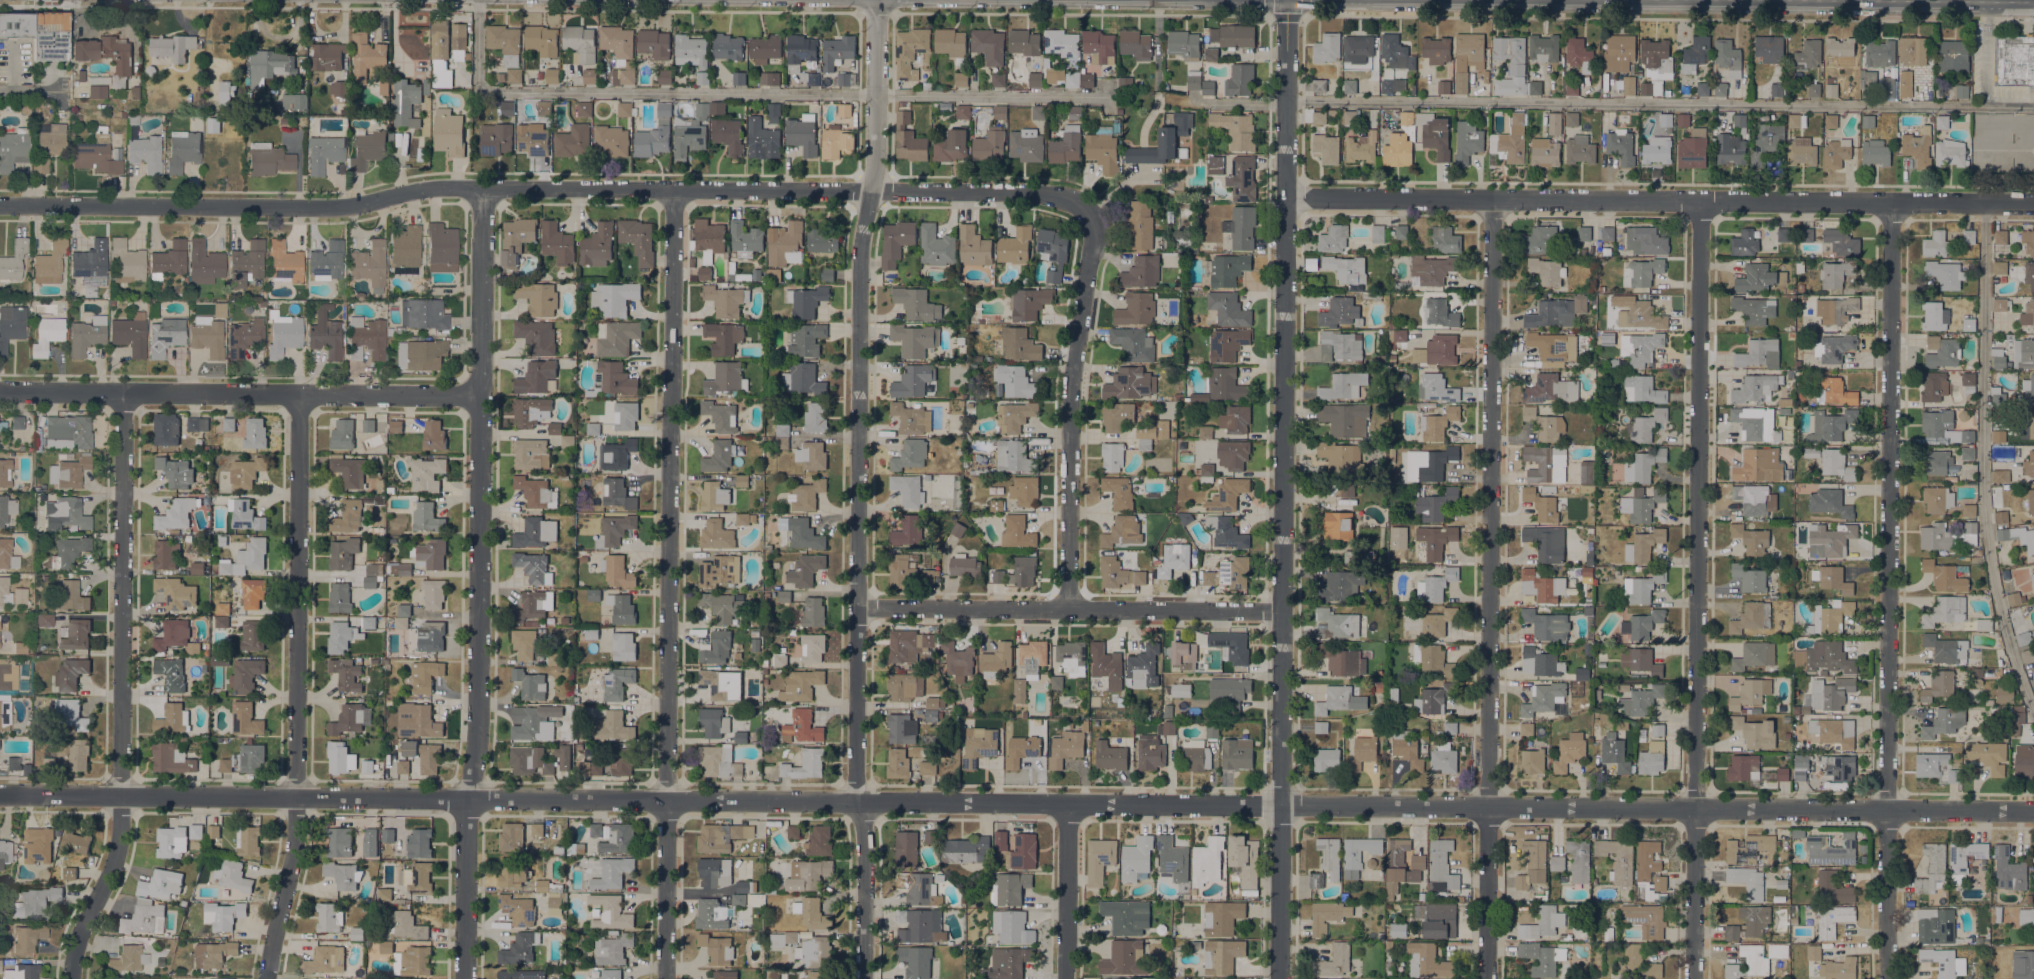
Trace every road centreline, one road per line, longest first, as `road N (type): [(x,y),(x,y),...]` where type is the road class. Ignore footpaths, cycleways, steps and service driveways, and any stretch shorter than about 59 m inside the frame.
road 1 (tertiary): [(2033,811),(0,794)]
road 2 (residential): [(1085,199),(486,188),(419,190),(331,208),(0,204)]
road 3 (residential): [(1278,978),(1287,0)]
road 4 (residential): [(857,803),(862,246),(875,169),(877,0)]
road 5 (residential): [(666,978),(674,190)]
road 6 (residential): [(1488,978),(1493,198)]
road 7 (residential): [(1695,978),(1700,200)]
road 8 (residential): [(1890,978),(1891,201)]
road 9 (residential): [(2033,203),(1285,197)]
road 10 (residential): [(468,800),(480,718),(486,188)]
road 11 (residential): [(72,978),(77,942),(119,844),(126,393)]
road 12 (residential): [(267,978),(293,848),(302,395)]
road 13 (residential): [(484,396),(0,392)]
road 14 (residential): [(1281,611),(857,608)]
road 15 (residential): [(1069,608),(1069,424),(1089,244),(1085,199)]
road 16 (tertiary): [(466,978),(468,800)]
road 17 (residential): [(864,978),(864,821),(857,803)]
road 18 (residential): [(1064,978),(1065,807)]

